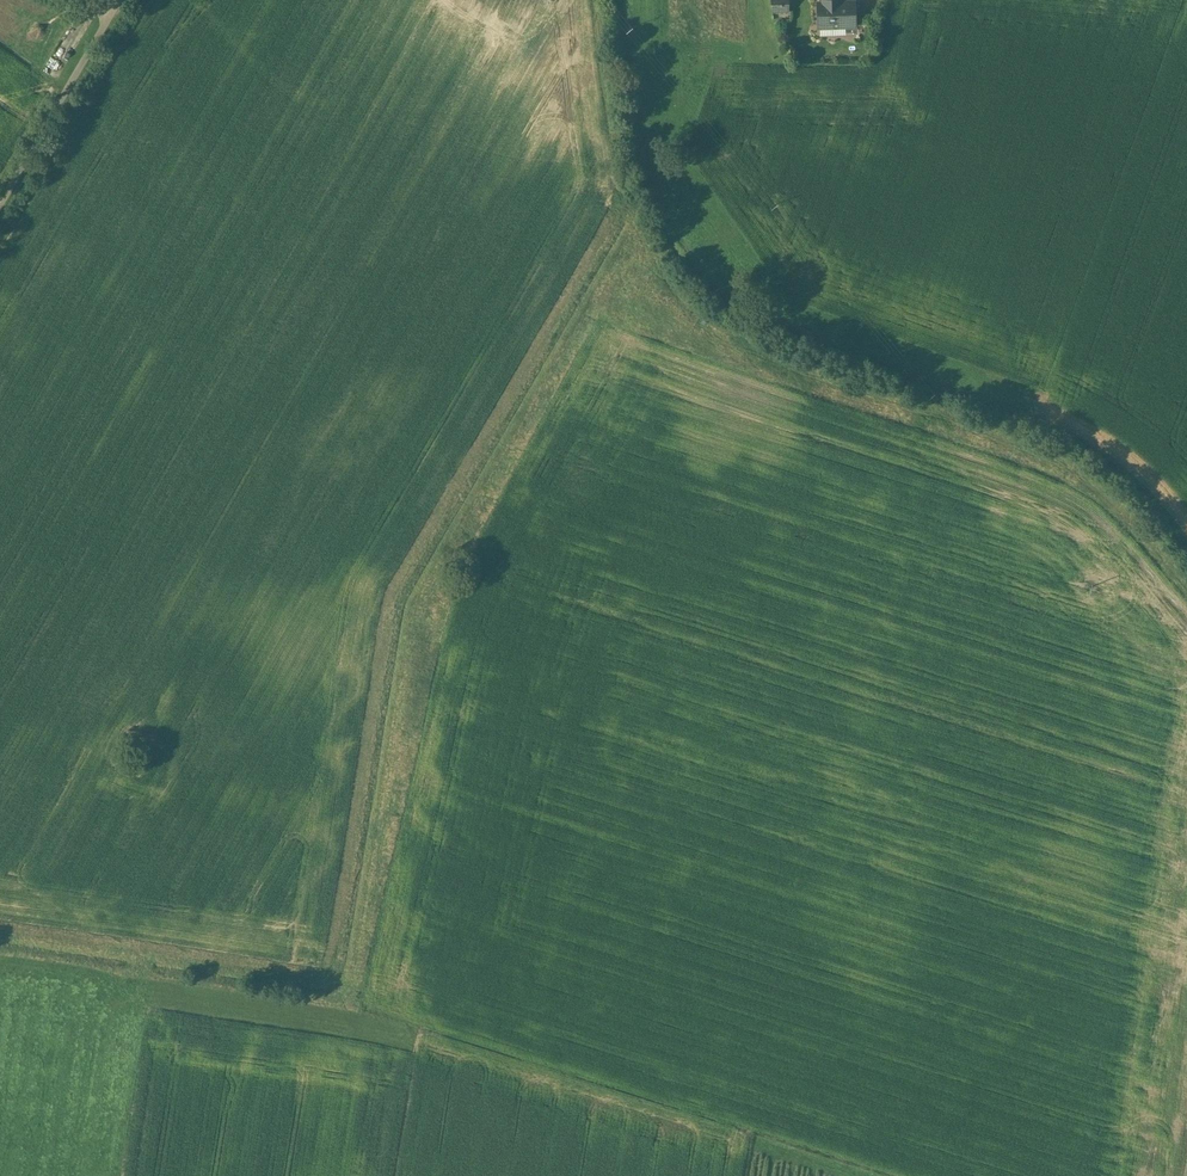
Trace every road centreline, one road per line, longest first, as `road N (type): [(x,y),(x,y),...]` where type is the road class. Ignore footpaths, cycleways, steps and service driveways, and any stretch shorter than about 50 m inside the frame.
road 1 (unclassified): [(120,0),(0,205)]

